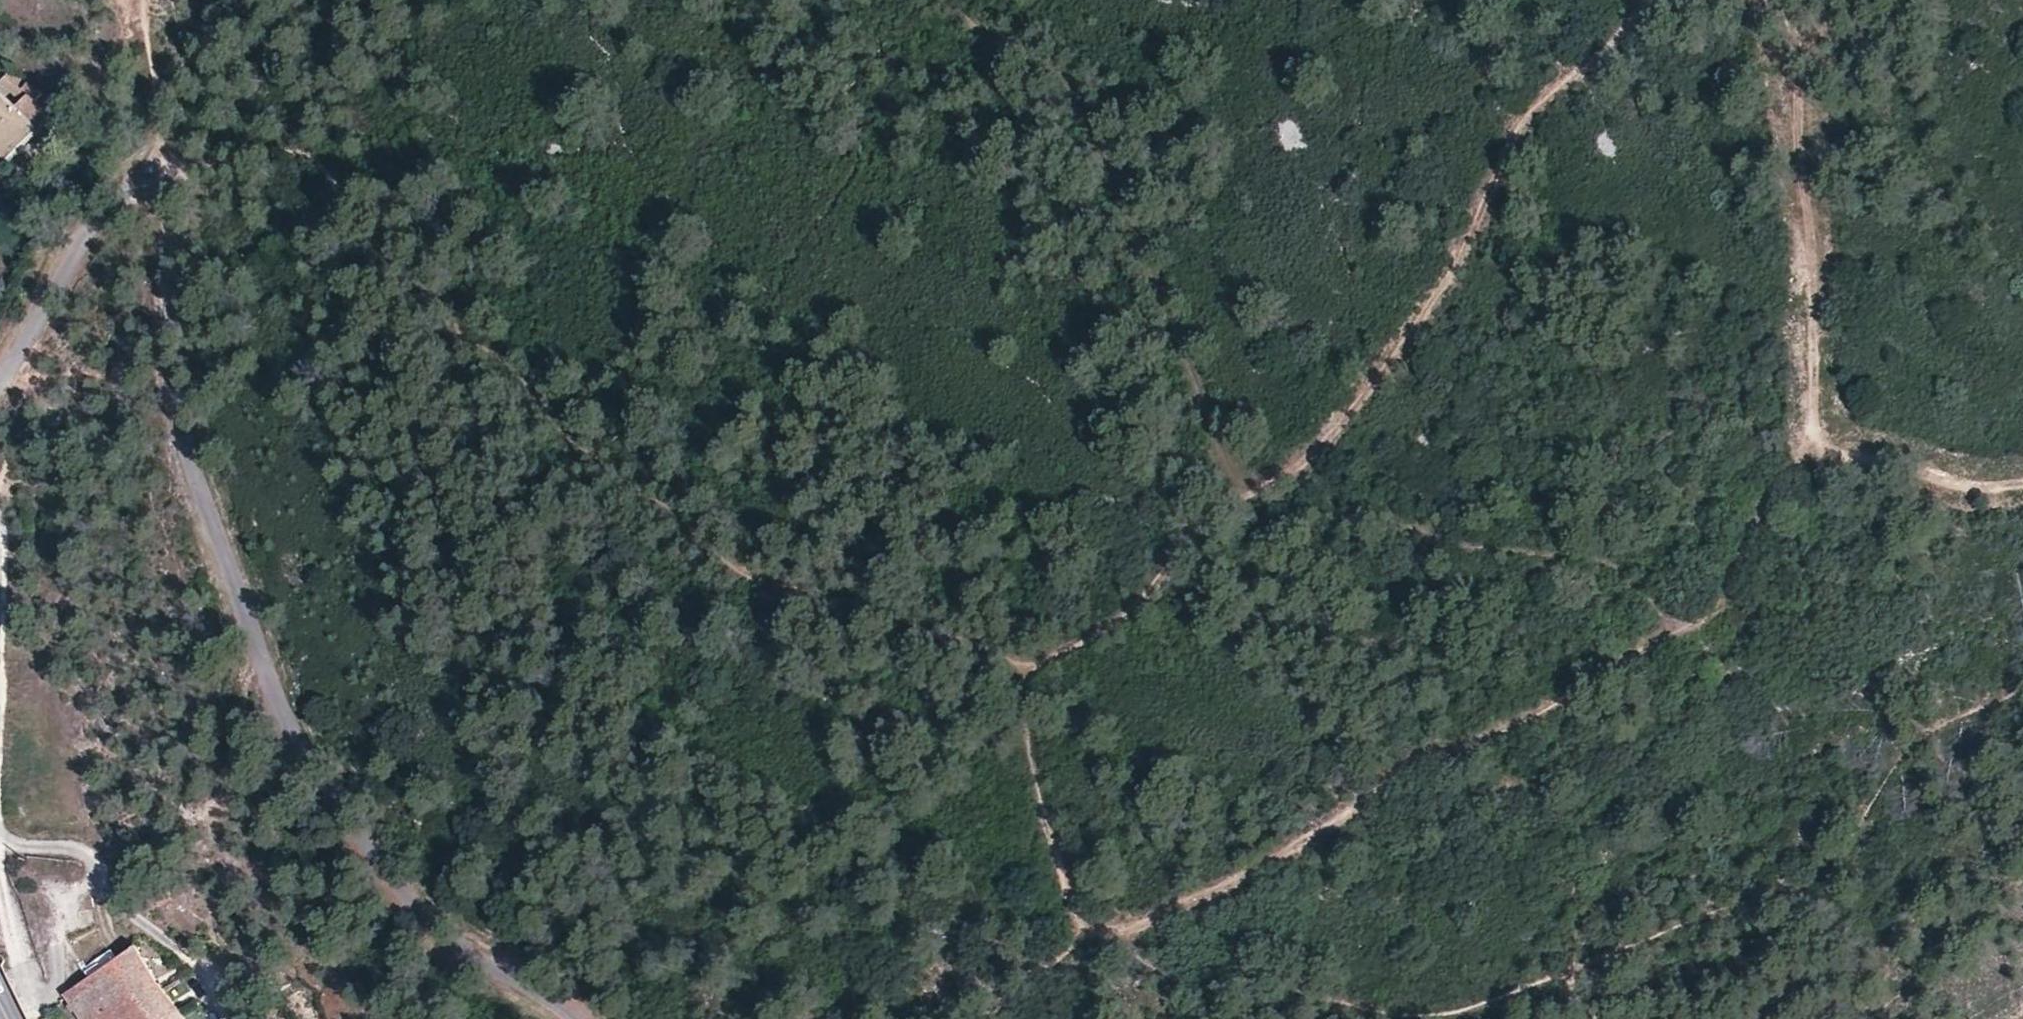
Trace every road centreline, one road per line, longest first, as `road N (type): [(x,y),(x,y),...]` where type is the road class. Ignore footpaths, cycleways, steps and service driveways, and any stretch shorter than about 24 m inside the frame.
road 1 (residential): [(0,384),(99,216),(121,192),(165,197),(178,224),(172,366),(180,428),(282,674),(370,845),(437,941),(575,1018)]
road 2 (track): [(1086,931),(1052,862),(1028,746),(1028,685),(1056,655),(1122,621),(1208,516),(1316,453),(1468,244),(1532,107),(1665,0)]
road 3 (track): [(2022,482),(1991,489),(1877,456),(1810,447),(1708,611),(1666,639),(1529,717),(1428,760),(1262,867),(1149,921),(1086,931)]
road 4 (track): [(1810,447),(1811,259),(1799,95),(1788,29),(1772,0)]

